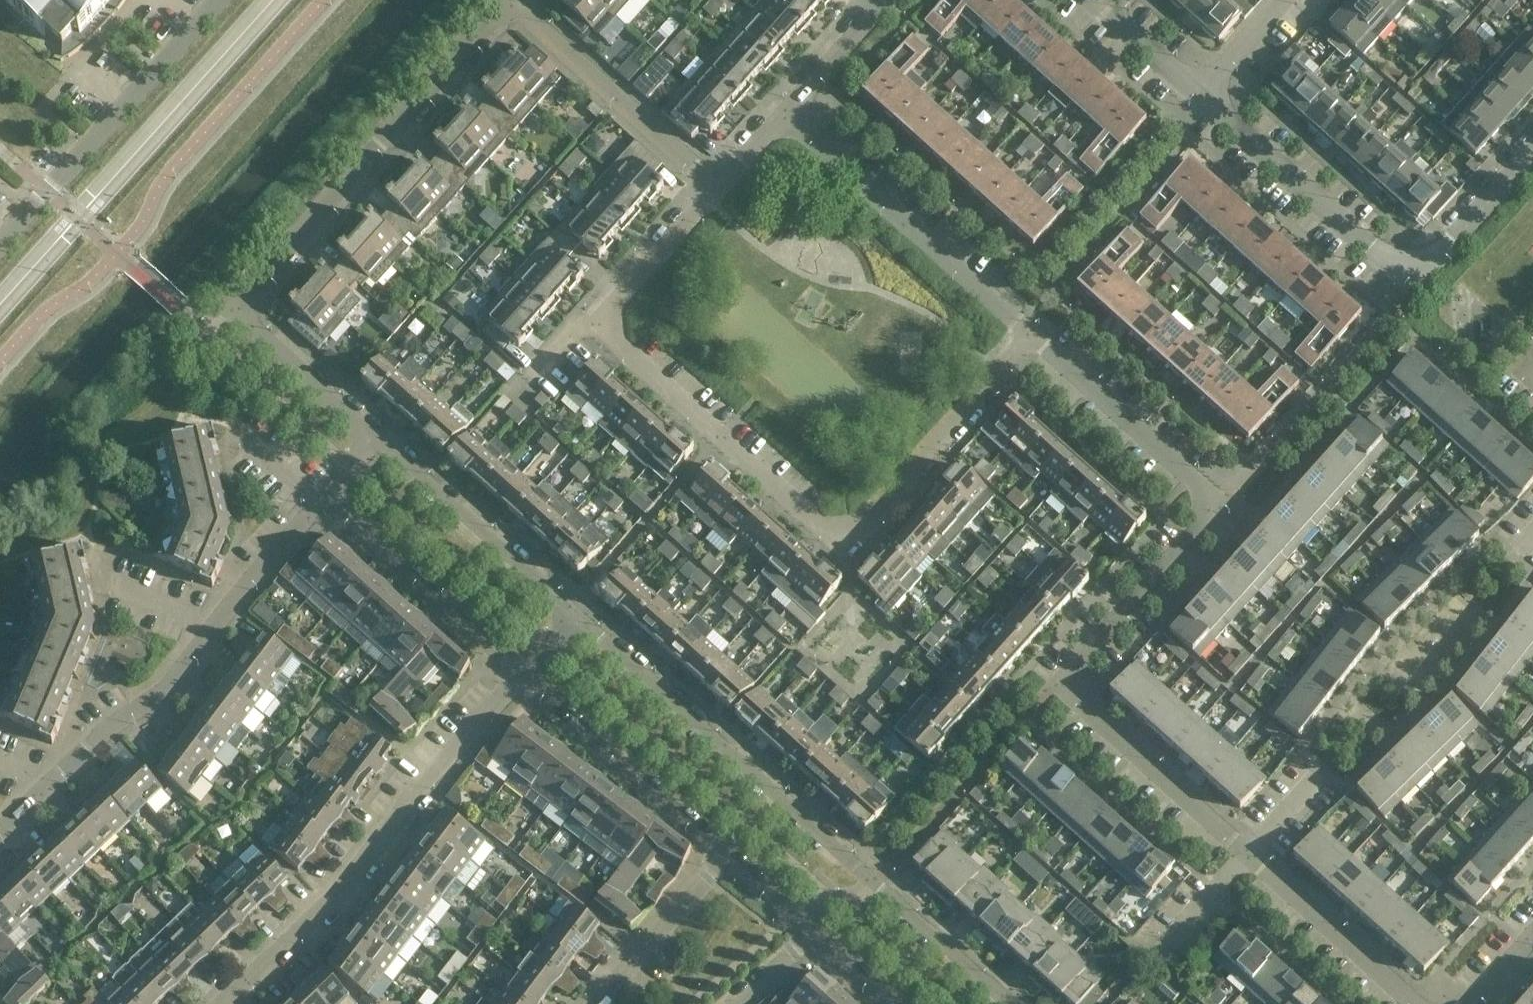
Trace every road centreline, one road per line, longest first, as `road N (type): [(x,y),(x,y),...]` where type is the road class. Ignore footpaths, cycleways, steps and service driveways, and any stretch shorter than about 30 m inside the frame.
road 1 (residential): [(1031,337),(1197,481),(1213,505),(1207,524),(1075,664),(1082,706),(1414,1003)]
road 2 (residential): [(1031,337),(860,530),(819,531),(613,342),(611,306),(714,186)]
road 3 (residential): [(376,440),(249,326),(244,299),(513,3)]
road 4 (residential): [(1008,1003),(576,620)]
road 5 (residential): [(0,832),(172,687),(266,561),(326,498)]
road 6 (residential): [(225,1003),(325,908),(442,757),(527,676)]
road 7 (residential): [(1202,96),(1385,260),(1427,261),(1532,150)]
road 8 (residential): [(784,113),(1031,337)]
road 9 (unclassified): [(0,246),(221,0)]
road 10 (residential): [(527,676),(728,861)]
road 11 (residential): [(714,186),(513,3)]
road 12 (residential): [(576,620),(376,440)]
road 13 (residential): [(326,498),(527,676)]
road 14 (residential): [(728,861),(597,1003)]
road 15 (residential): [(784,113),(883,0)]
road 16 (residential): [(1094,0),(1202,96)]
road 17 (residential): [(1202,96),(1286,0)]

